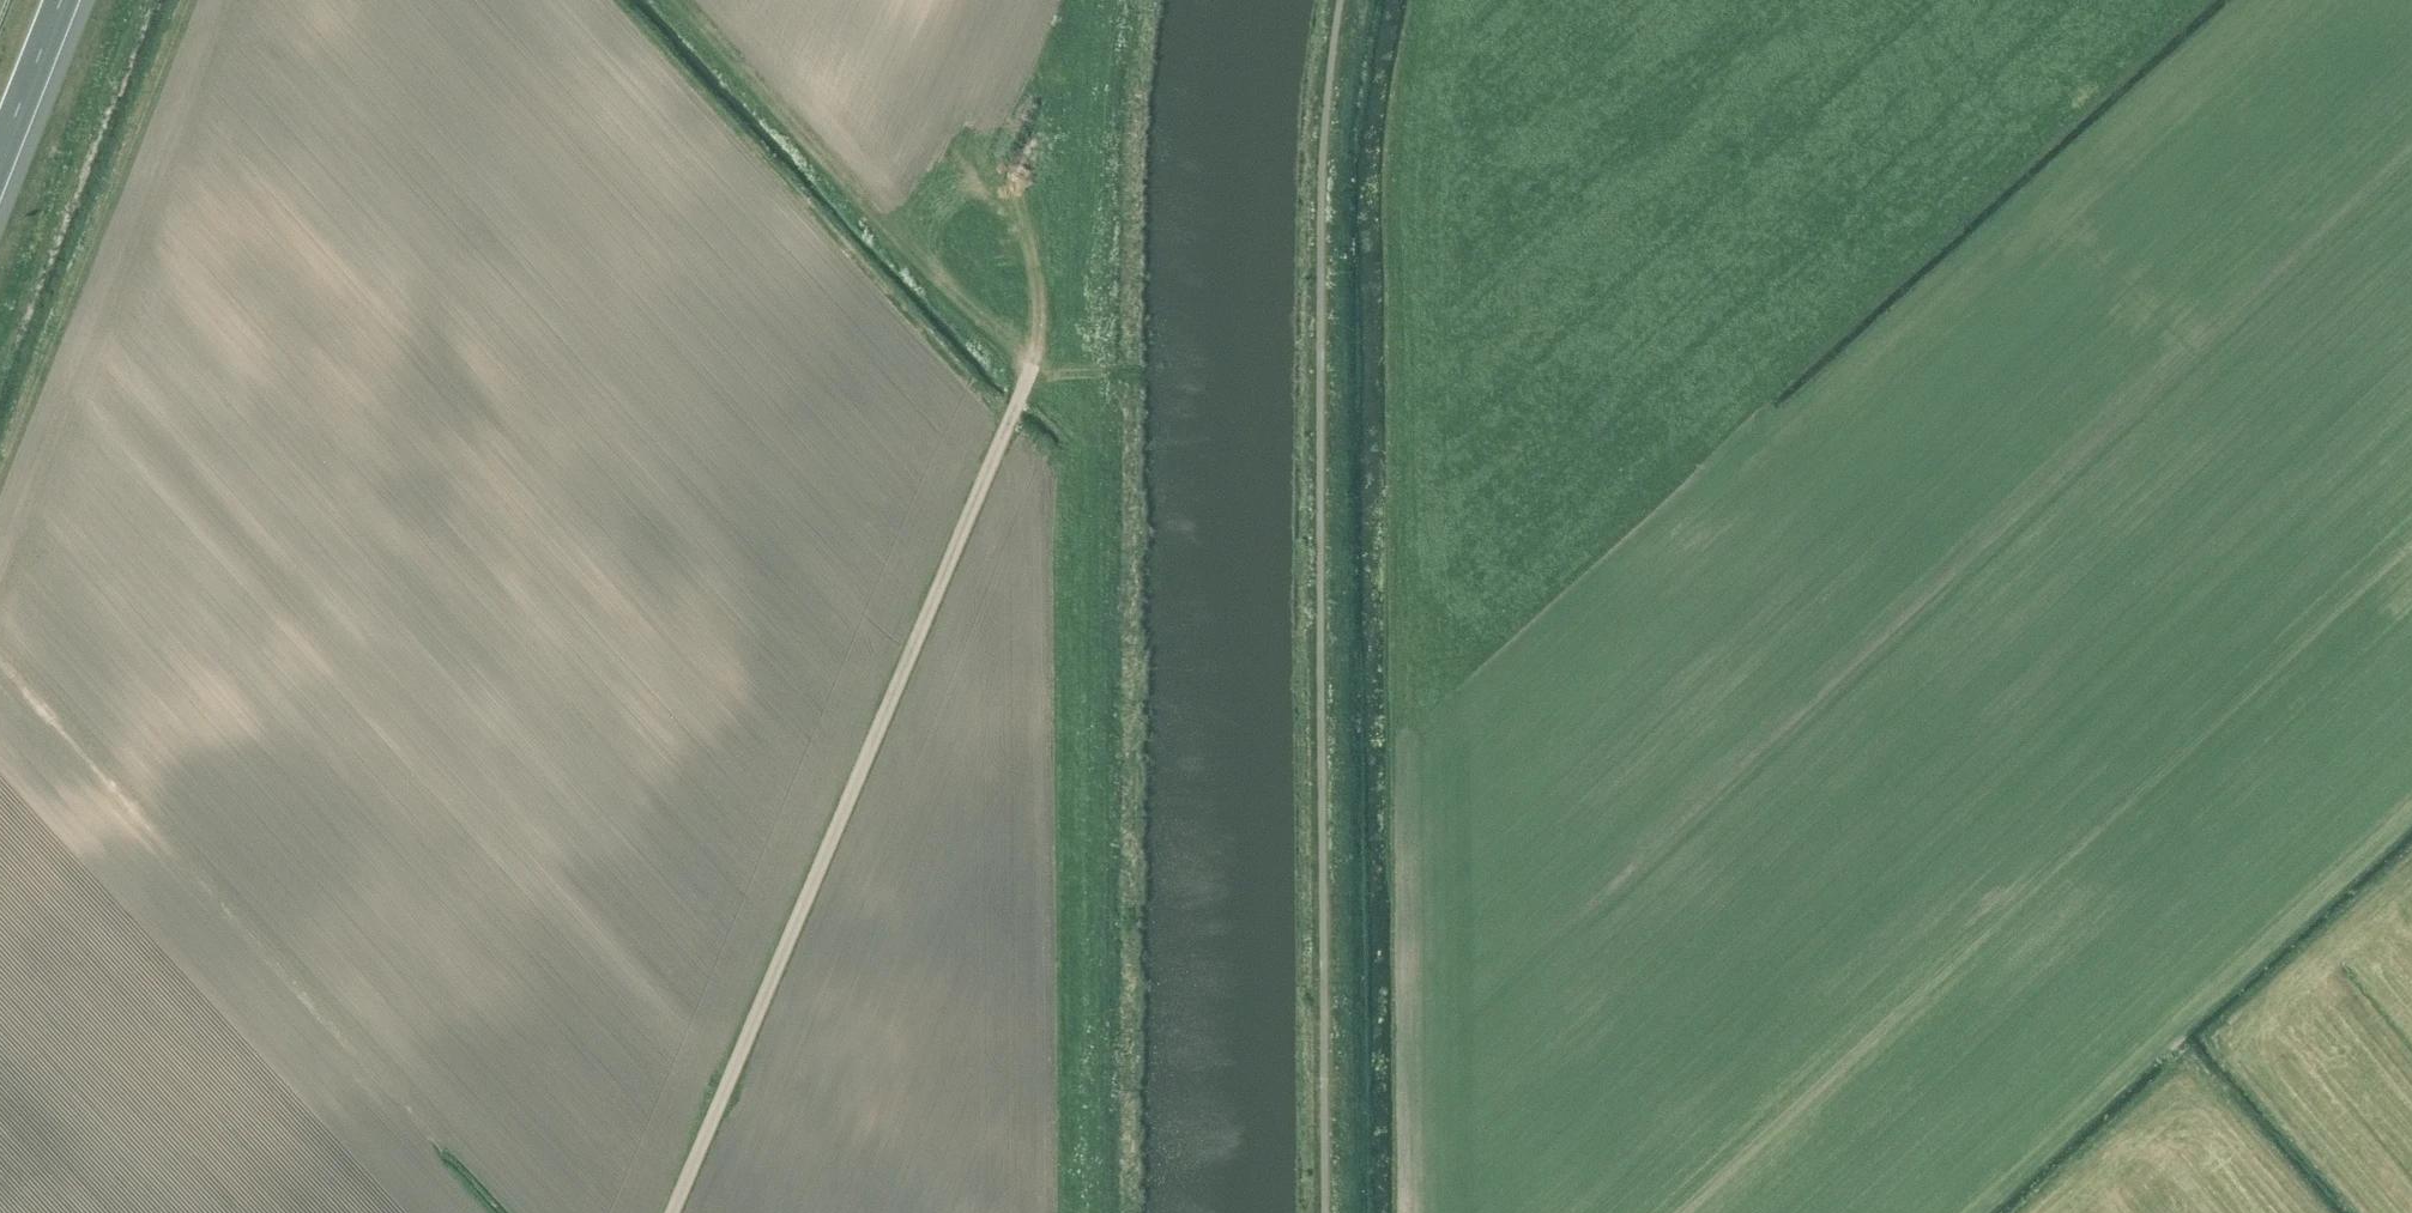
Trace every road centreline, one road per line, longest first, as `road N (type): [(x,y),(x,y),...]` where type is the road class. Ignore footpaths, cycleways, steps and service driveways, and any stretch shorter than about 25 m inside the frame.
road 1 (motorway): [(0,185),(75,0)]

